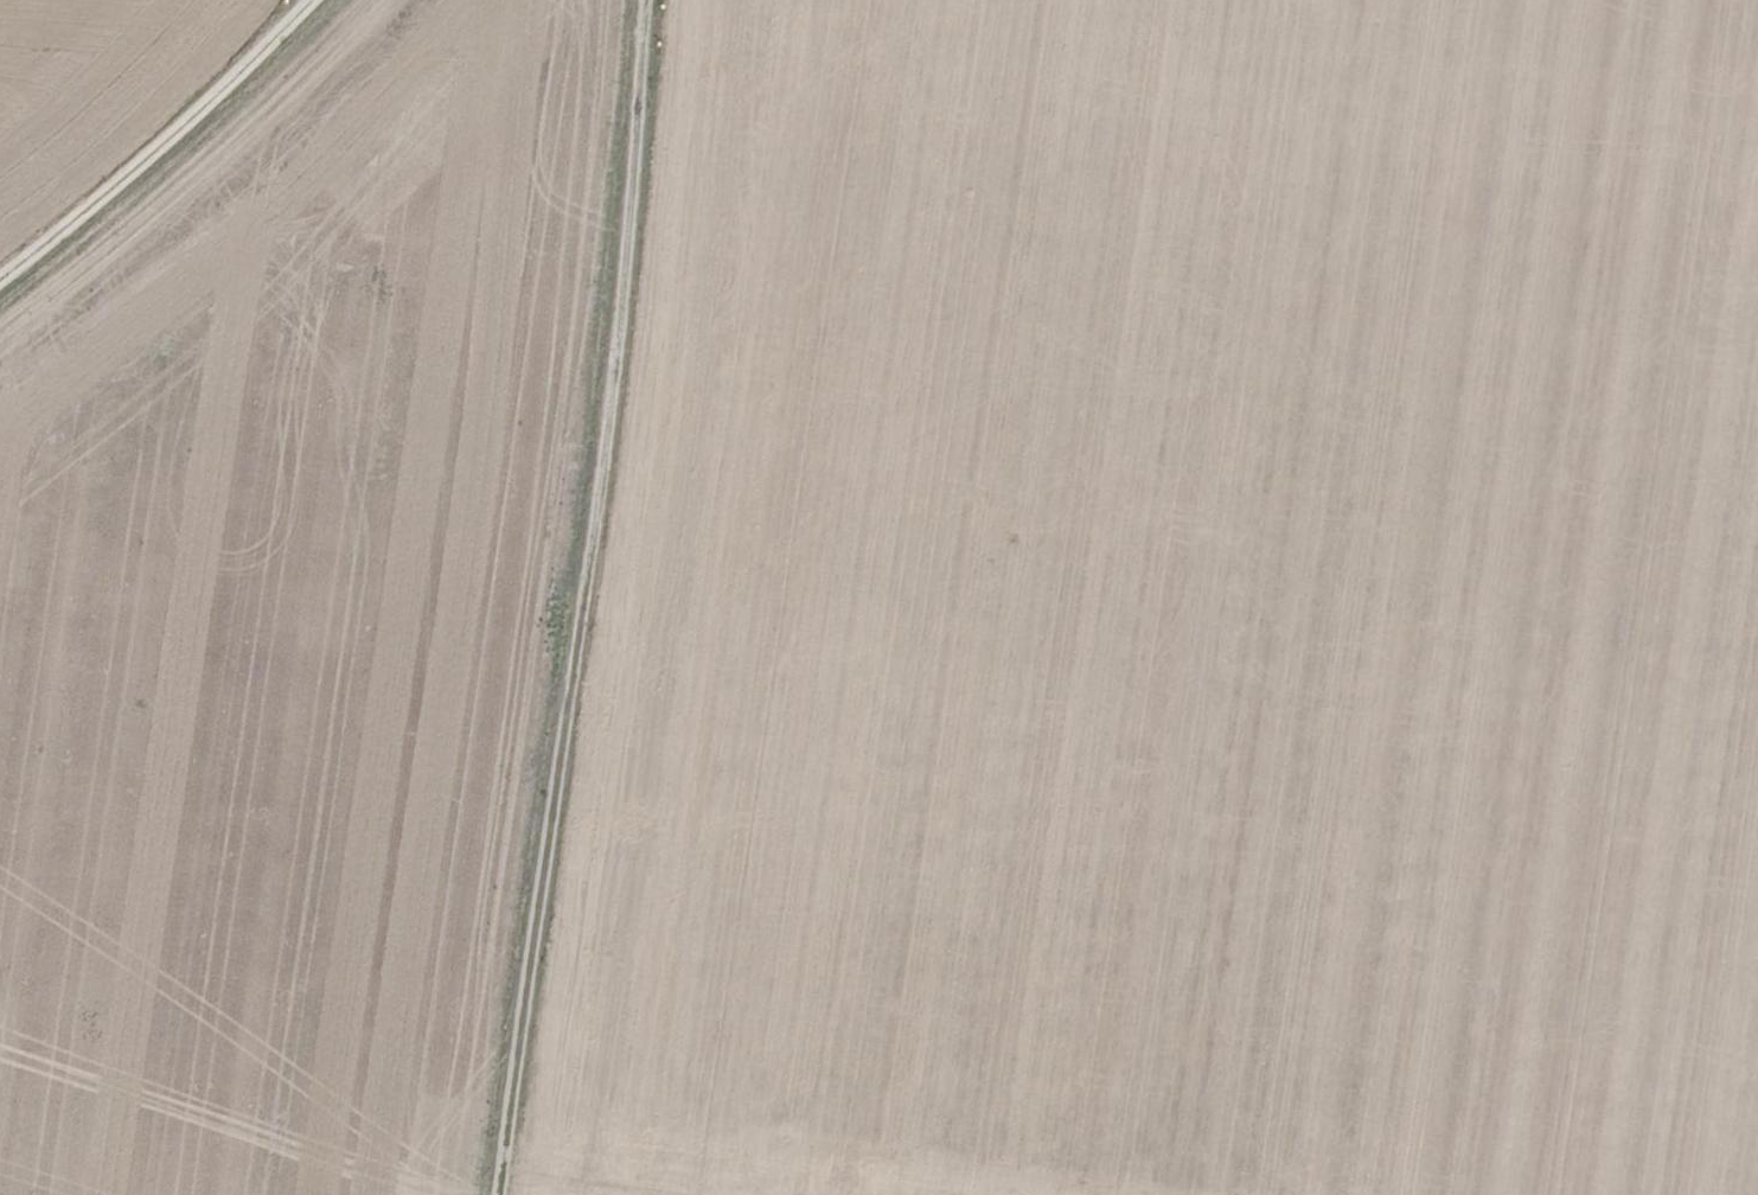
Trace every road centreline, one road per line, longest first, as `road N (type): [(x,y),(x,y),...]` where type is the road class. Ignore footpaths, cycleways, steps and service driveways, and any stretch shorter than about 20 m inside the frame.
road 1 (track): [(506,1194),(627,302),(648,0)]
road 2 (track): [(0,286),(156,158),(317,0)]

